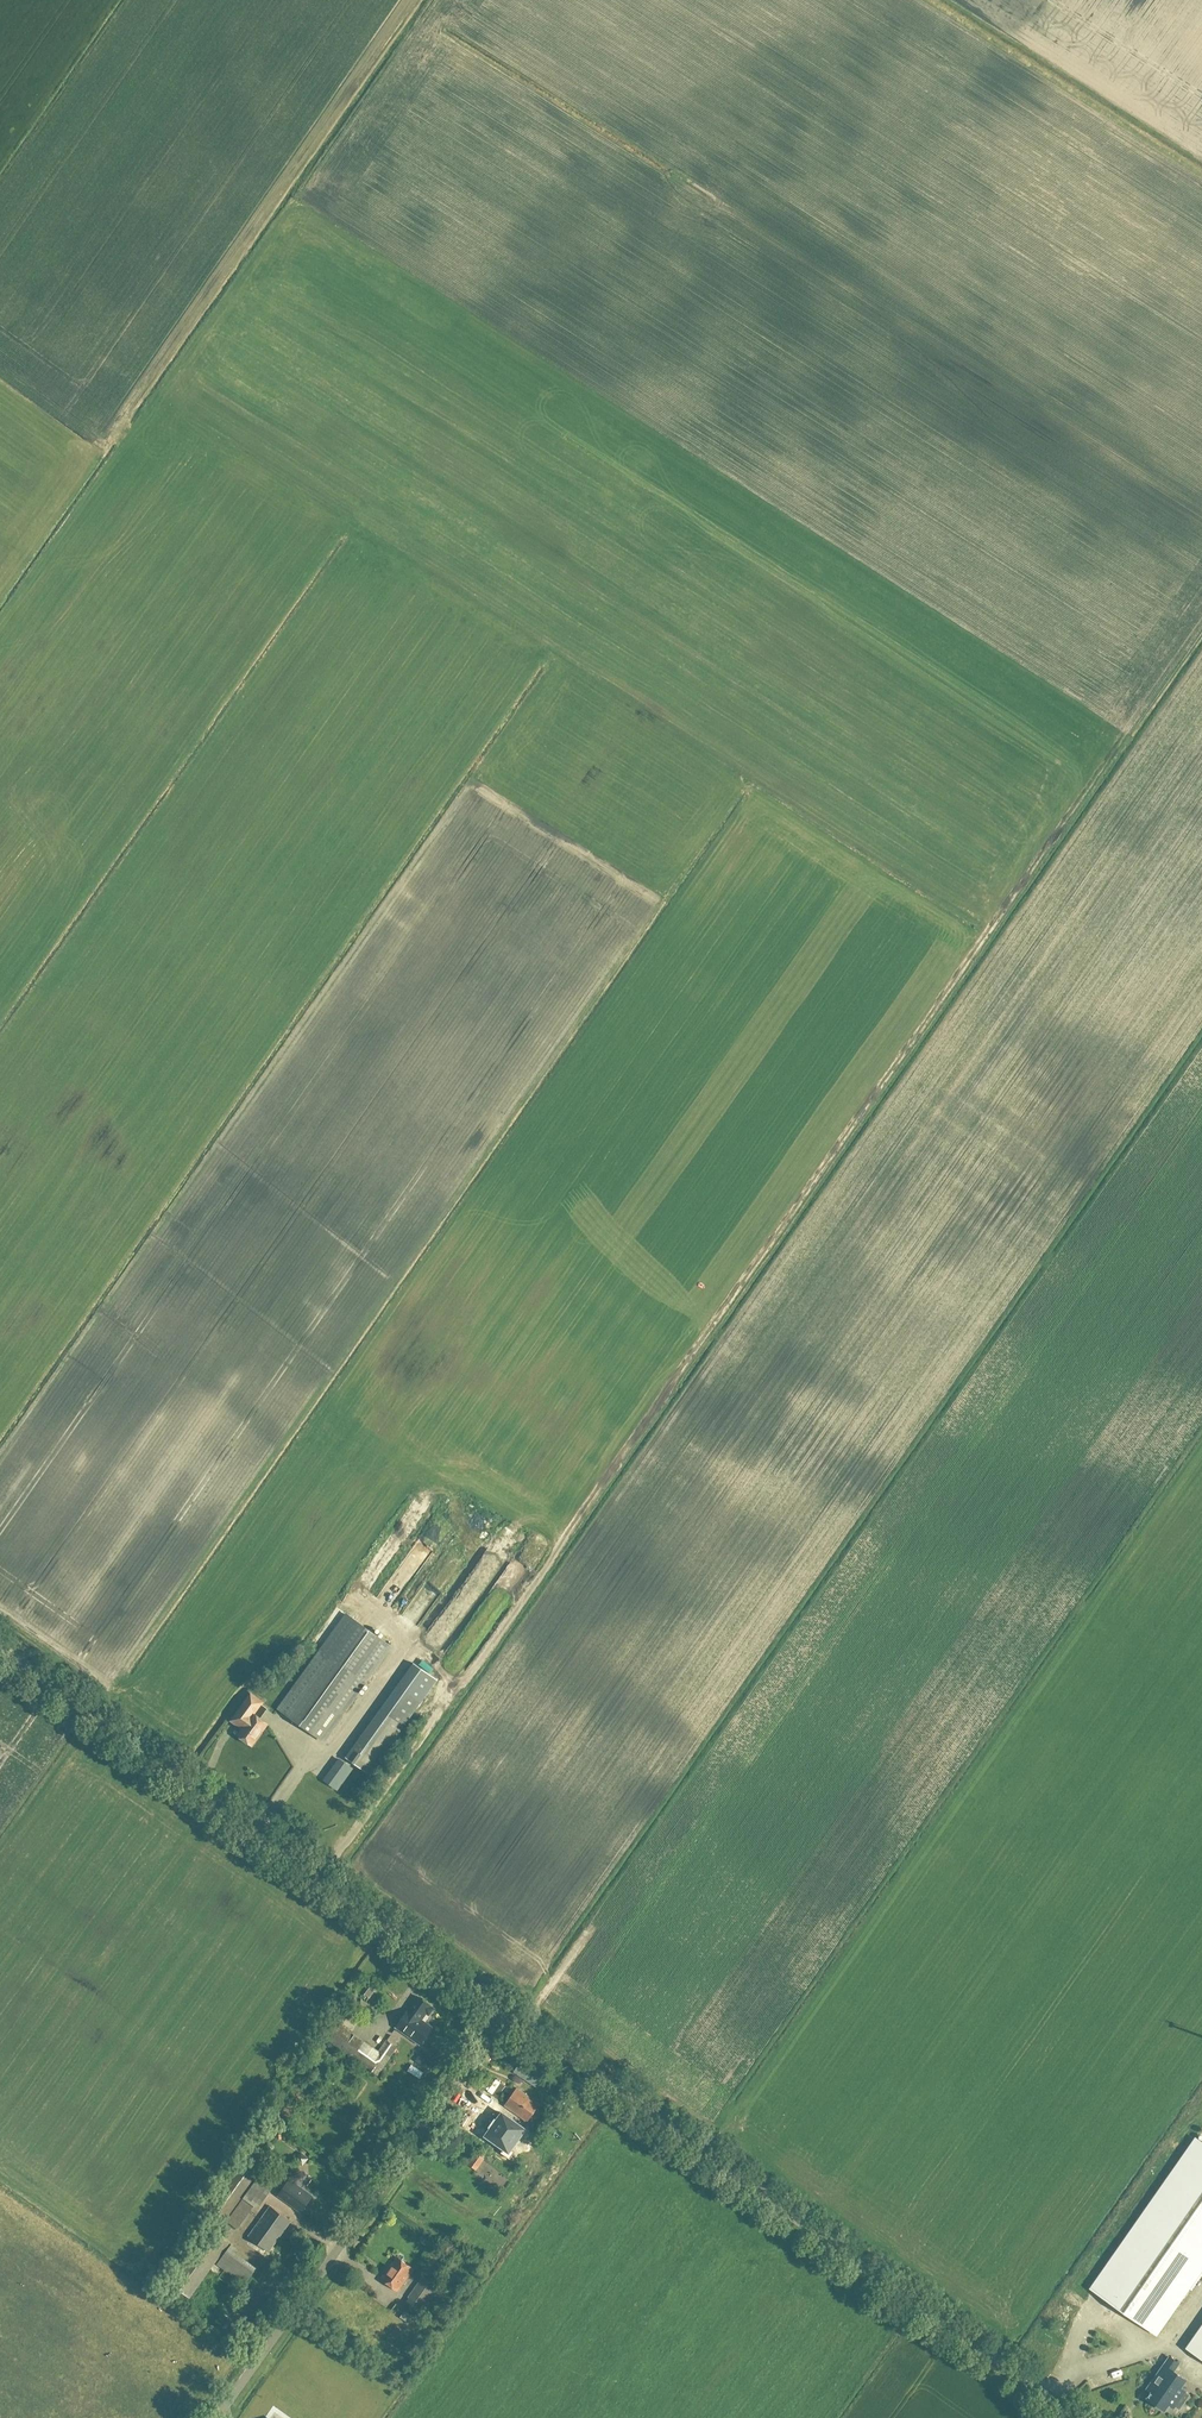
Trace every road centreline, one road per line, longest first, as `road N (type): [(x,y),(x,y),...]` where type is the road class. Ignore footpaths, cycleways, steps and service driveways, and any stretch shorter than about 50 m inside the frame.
road 1 (unclassified): [(1084,2417),(509,2008)]
road 2 (unclassified): [(509,2008),(0,1645)]
road 3 (unclassified): [(509,2008),(217,2417)]
road 4 (track): [(1201,2293),(1170,2339),(1057,2399)]

